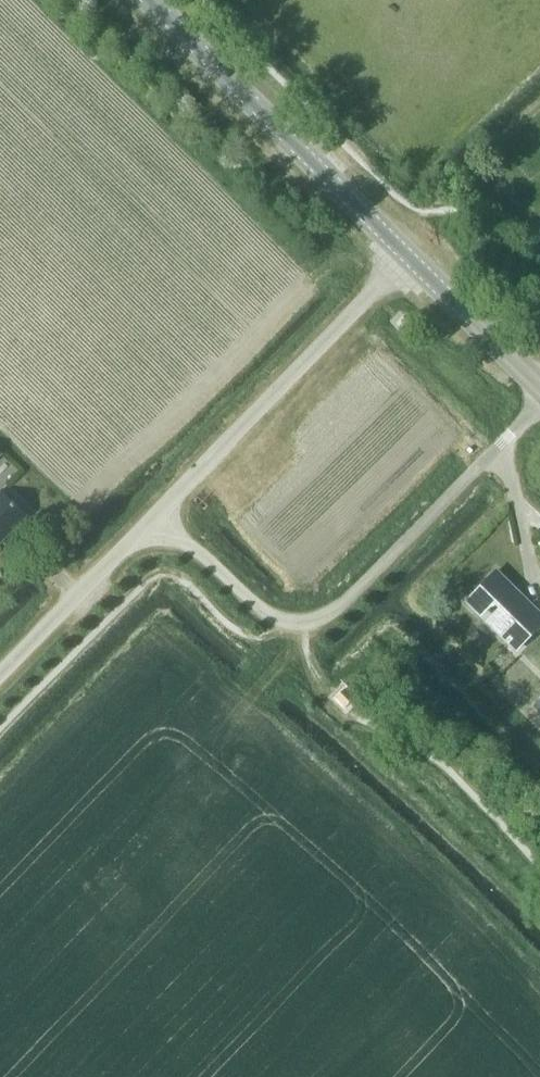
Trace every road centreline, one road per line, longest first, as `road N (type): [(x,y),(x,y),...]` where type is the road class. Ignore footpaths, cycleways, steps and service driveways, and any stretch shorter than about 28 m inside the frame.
road 1 (unclassified): [(157,515),(271,615),(317,622),(539,404)]
road 2 (unclassified): [(157,515),(408,254)]
road 3 (secondary): [(408,254),(150,0)]
road 4 (unclassified): [(0,674),(157,515)]
road 5 (secondary): [(539,385),(408,254)]

